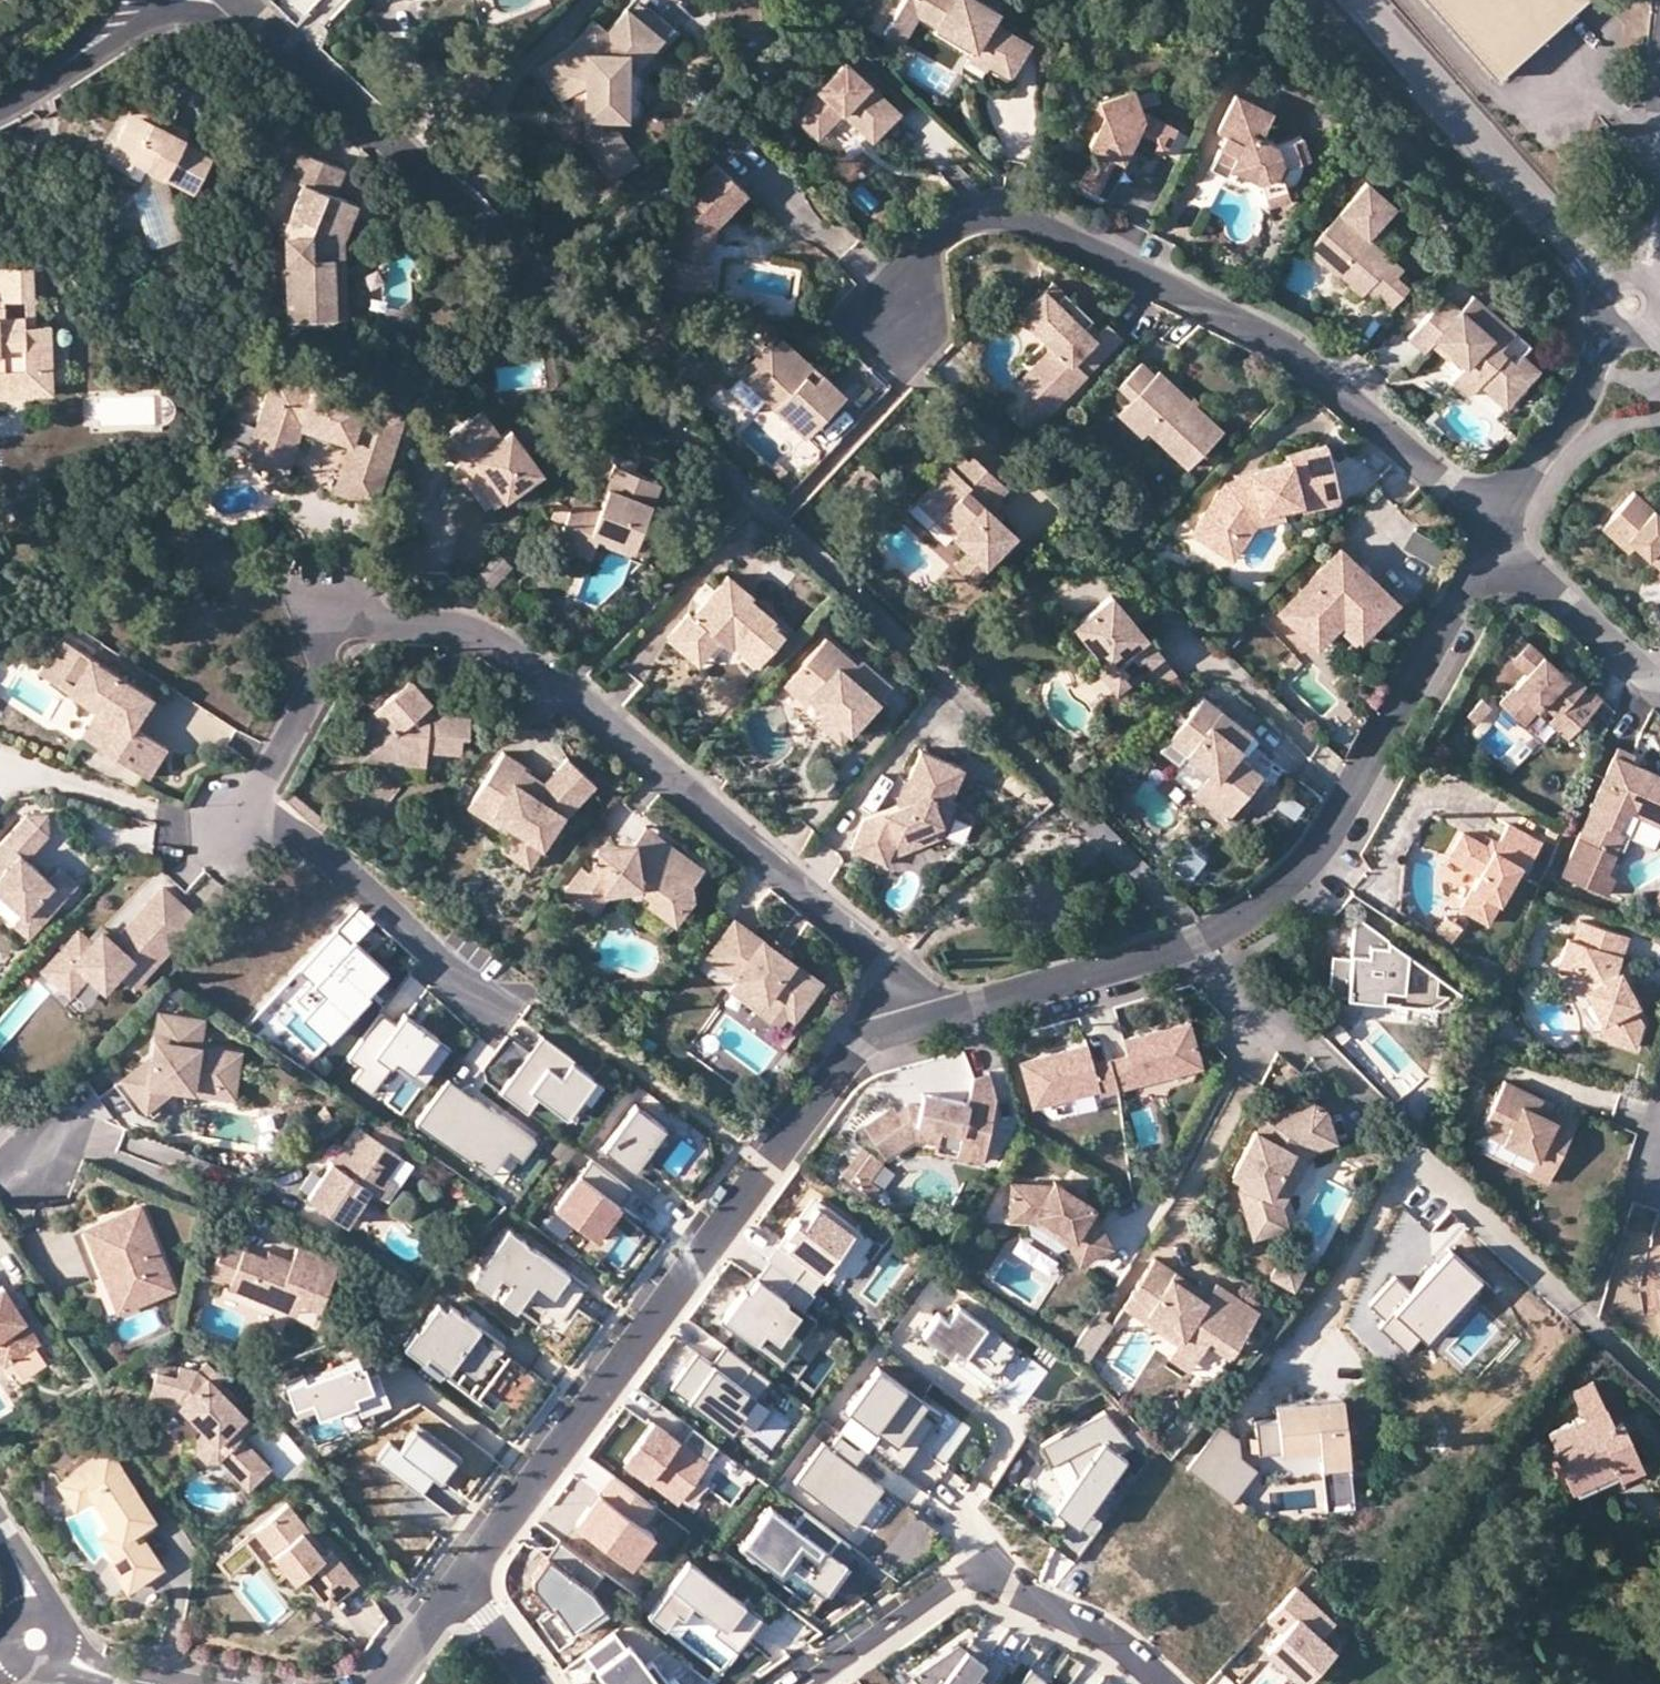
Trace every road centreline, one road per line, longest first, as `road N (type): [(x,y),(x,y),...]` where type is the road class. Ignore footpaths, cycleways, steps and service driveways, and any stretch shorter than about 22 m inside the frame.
road 1 (residential): [(220,834),(279,749),(335,642),(355,631),(450,623),(566,687),(863,947),(893,979),(898,1033)]
road 2 (residential): [(898,1033),(1248,918),(1301,870),(1348,797),(1501,525)]
road 3 (residential): [(901,326),(930,245),(978,217),(1011,212),(1288,346),(1501,525)]
road 4 (residential): [(458,1582),(836,1072),(898,1033)]
road 5 (residential): [(806,1683),(963,1578),(1003,1585),(1062,1615),(1131,1651),(1166,1683)]
road 6 (residential): [(1357,0),(1634,305)]
road 7 (residential): [(235,0),(518,261)]
road 8 (residential): [(1501,525),(1584,398),(1606,338),(1634,305)]
road 9 (residential): [(1501,525),(1659,685)]
road 10 (residential): [(0,104),(85,49),(138,0)]
road 11 (residential): [(1634,305),(1650,262),(1659,176)]
road 12 (residential): [(35,1640),(64,1663),(154,1683)]
road 13 (residential): [(381,1683),(458,1582)]
road 14 (residential): [(458,1582),(532,1683)]

